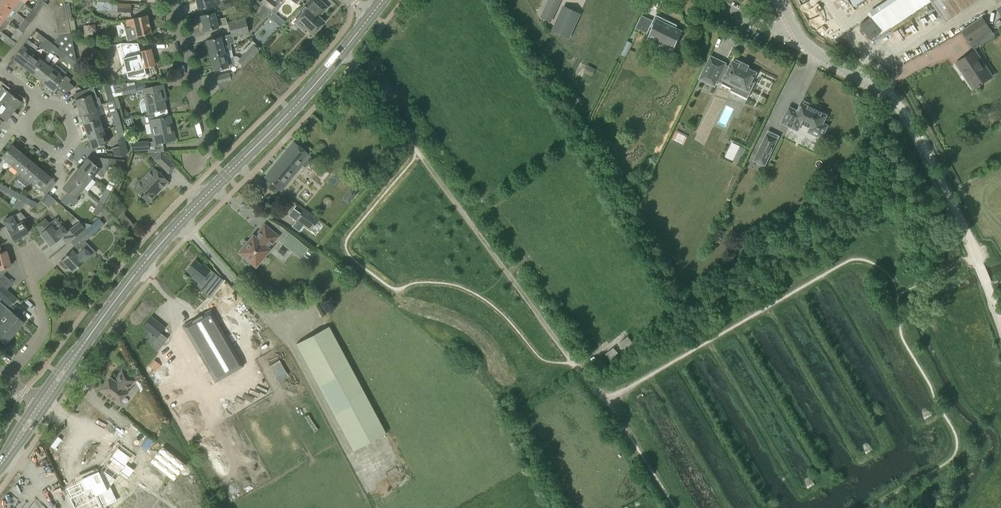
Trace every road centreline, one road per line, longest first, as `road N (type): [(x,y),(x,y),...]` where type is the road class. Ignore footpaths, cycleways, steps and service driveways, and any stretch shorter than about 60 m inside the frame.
road 1 (track): [(605,400),(353,63)]
road 2 (tertiary): [(95,327),(371,15)]
road 3 (track): [(1000,320),(897,101)]
road 4 (residential): [(213,156),(171,0)]
road 5 (residential): [(6,377),(41,324),(33,253)]
road 6 (track): [(677,507),(605,400)]
road 7 (residential): [(41,104),(67,113),(71,139),(63,150),(50,151),(29,136),(30,114)]
road 8 (unclassified): [(897,101),(793,29)]

